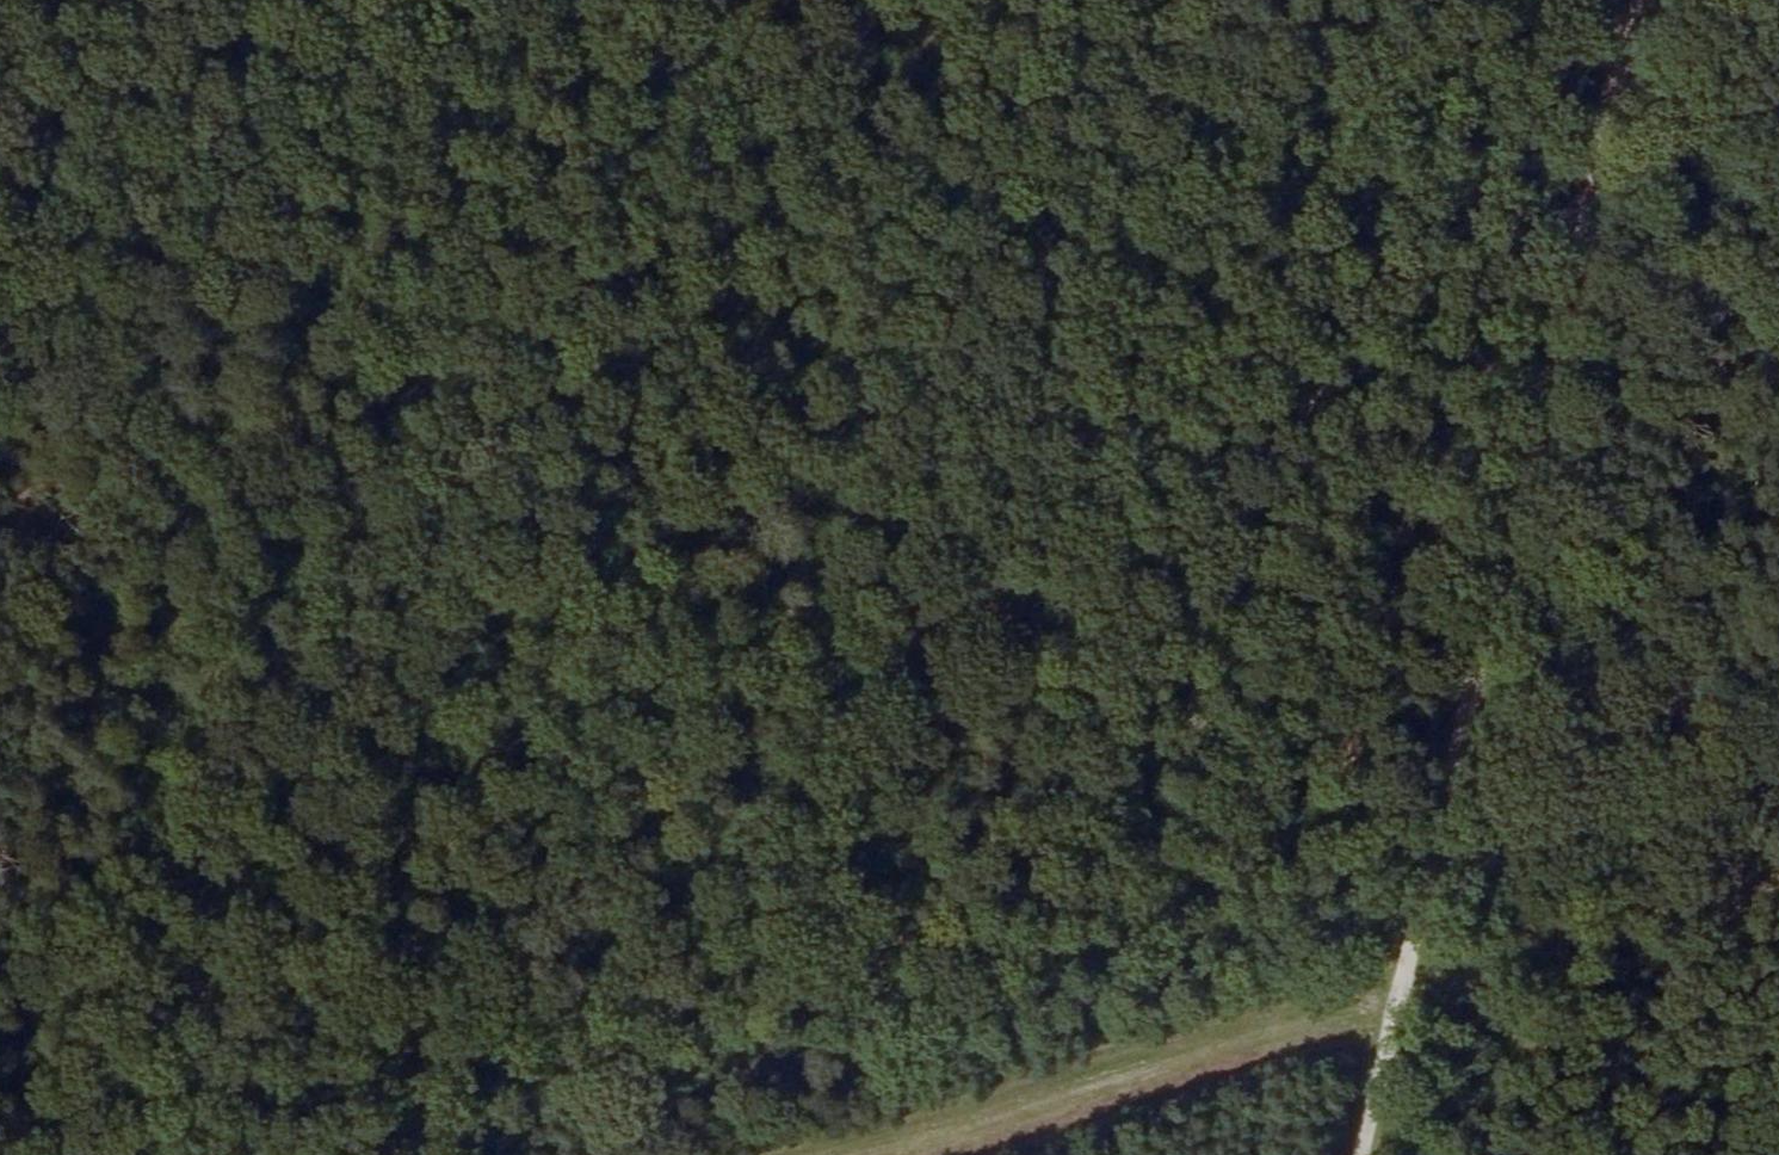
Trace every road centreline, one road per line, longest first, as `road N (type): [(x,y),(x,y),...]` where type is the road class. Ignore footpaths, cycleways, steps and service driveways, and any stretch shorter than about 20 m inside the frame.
road 1 (track): [(1393,1004),(1633,0)]
road 2 (track): [(1357,1154),(1393,1004)]

